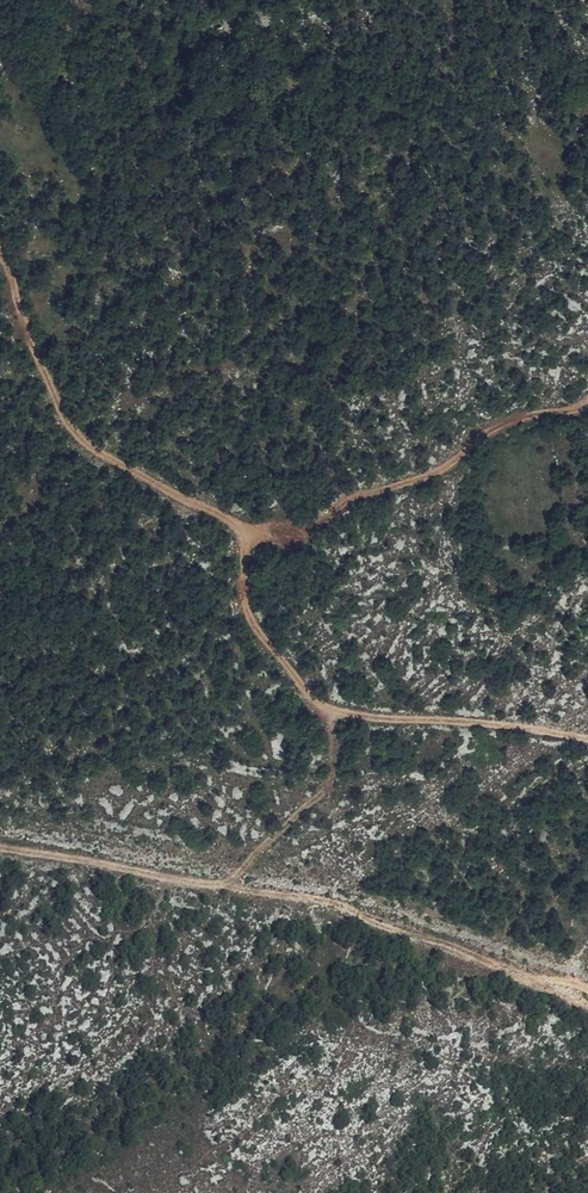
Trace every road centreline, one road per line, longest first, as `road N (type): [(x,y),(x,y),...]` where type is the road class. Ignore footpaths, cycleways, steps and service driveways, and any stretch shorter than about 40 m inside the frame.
road 1 (track): [(0,849),(223,889),(324,793),(337,754),(337,712)]
road 2 (track): [(0,253),(67,427),(228,521),(246,543)]
road 3 (track): [(246,543),(294,532),(350,501),(417,480),(501,427),(587,405)]
road 4 (track): [(587,740),(337,712)]
road 5 (track): [(246,543),(246,612),(313,700),(337,712)]

